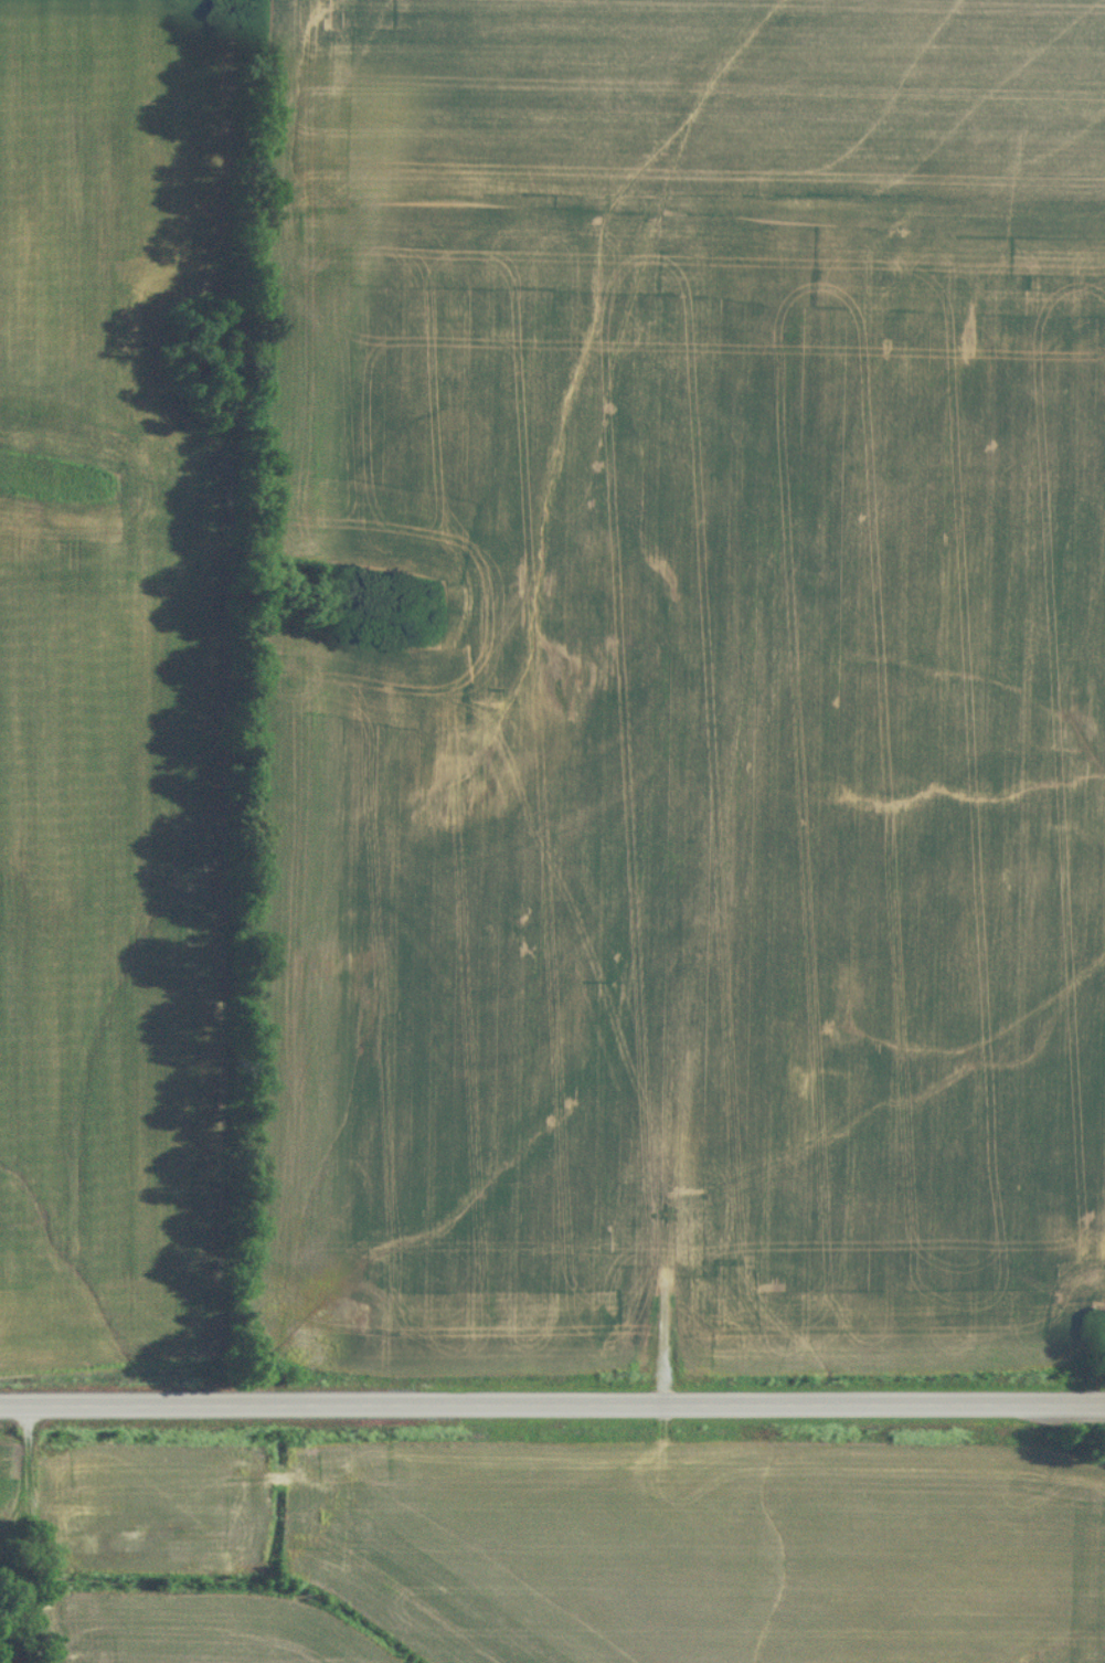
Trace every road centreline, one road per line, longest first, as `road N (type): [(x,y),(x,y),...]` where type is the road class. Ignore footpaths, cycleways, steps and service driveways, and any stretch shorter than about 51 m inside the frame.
road 1 (secondary): [(1104,1409),(0,1407)]

